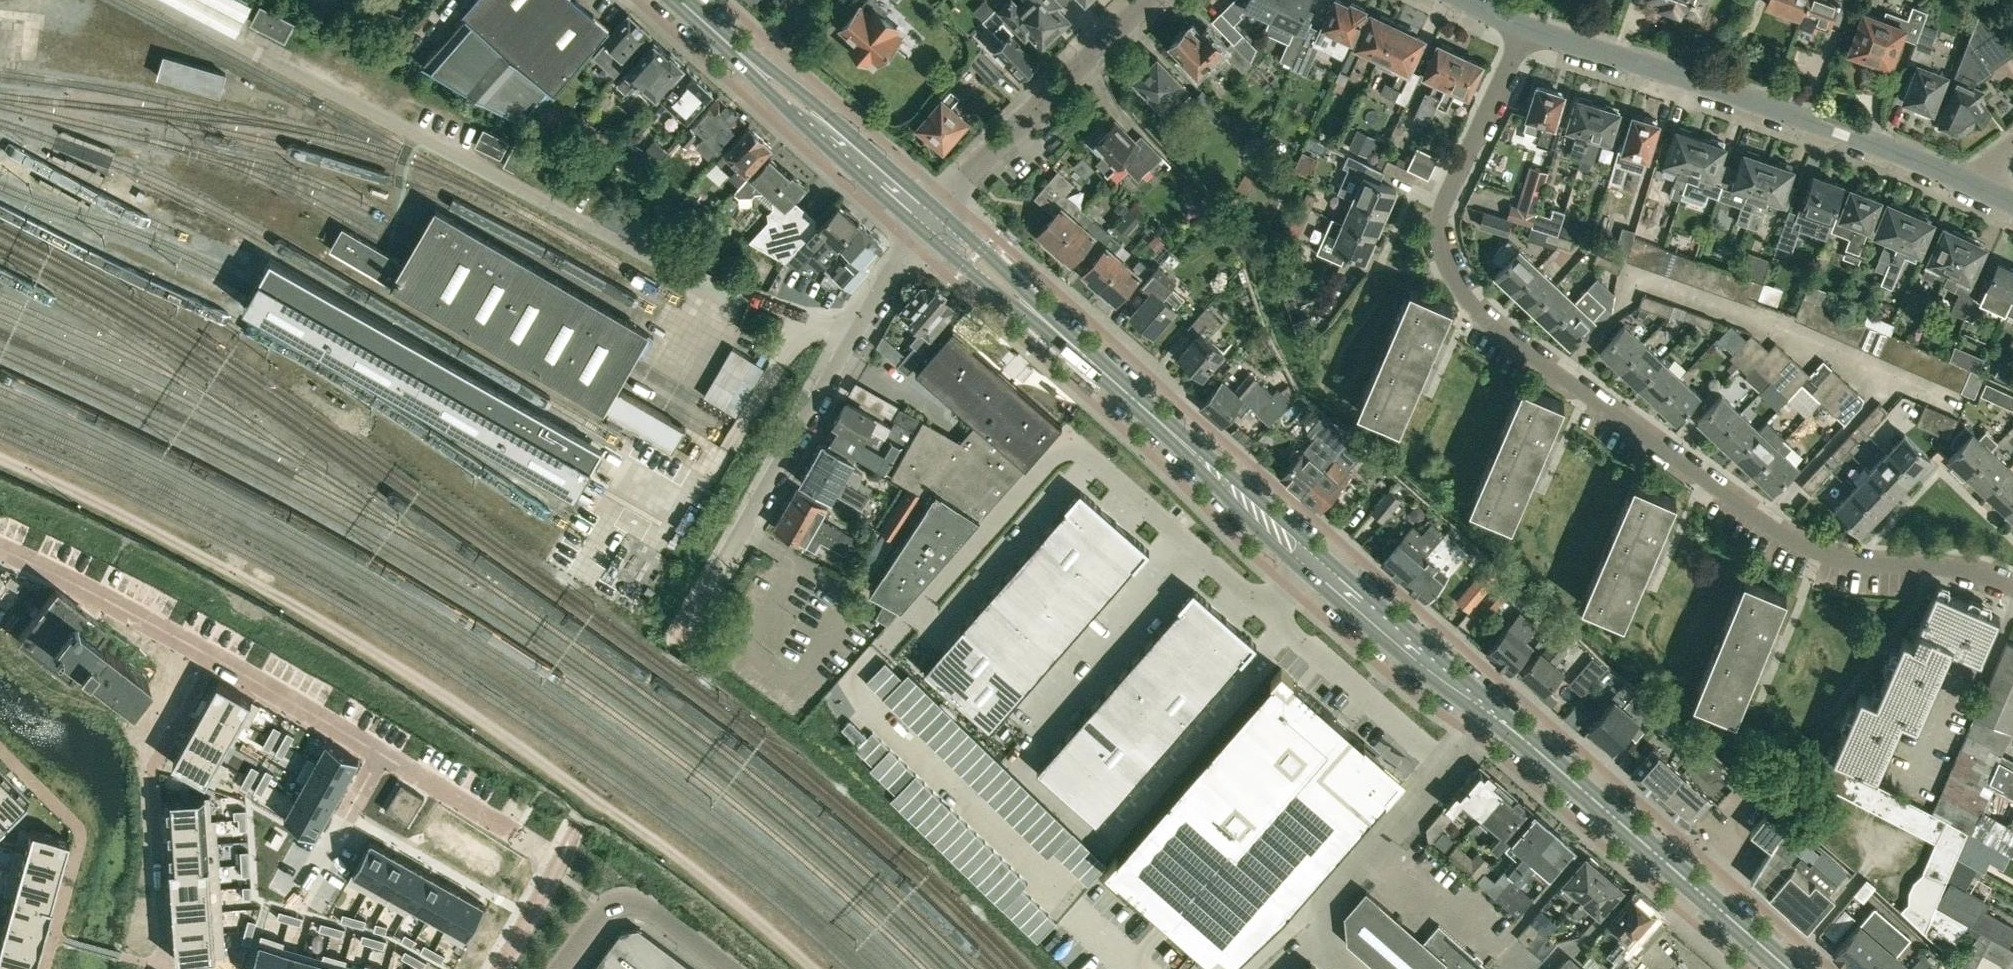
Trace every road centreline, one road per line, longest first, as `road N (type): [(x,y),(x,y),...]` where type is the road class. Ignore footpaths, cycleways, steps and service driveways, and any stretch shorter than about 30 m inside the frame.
road 1 (secondary): [(1791,968),(931,221)]
road 2 (residential): [(518,839),(0,529)]
road 3 (unclassified): [(1563,376),(1647,284),(1672,280),(1873,360),(1881,391),(1763,521)]
road 4 (residential): [(1973,180),(1528,25)]
road 5 (unclassified): [(1563,376),(1482,321),(1454,285),(1444,252),(1449,190),(1528,25)]
road 6 (unclassified): [(720,568),(931,221)]
road 7 (secondary): [(931,221),(679,0)]
road 8 (residential): [(931,221),(1146,0)]
road 9 (unclassified): [(2012,591),(1956,568),(1819,554),(1763,521)]
road 10 (unclassified): [(1763,521),(1563,376)]
road 11 (residential): [(730,968),(647,905),(620,900)]

